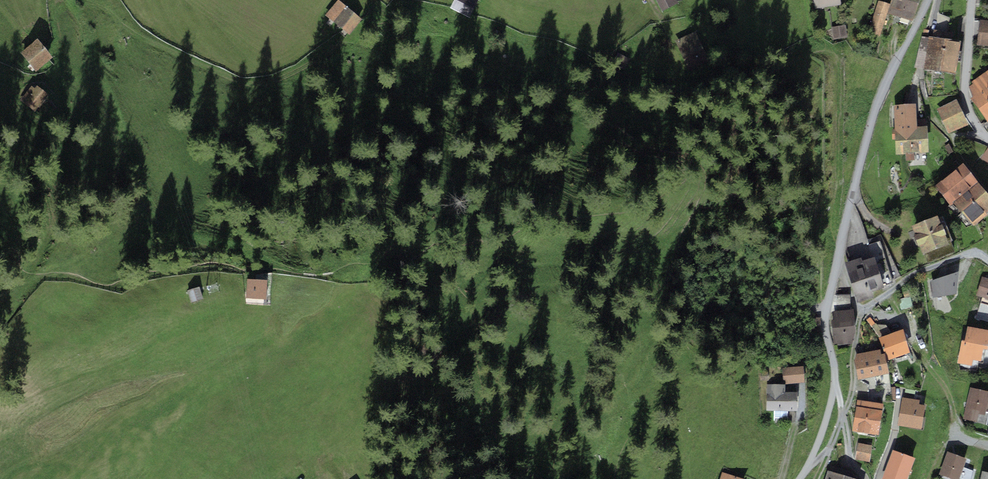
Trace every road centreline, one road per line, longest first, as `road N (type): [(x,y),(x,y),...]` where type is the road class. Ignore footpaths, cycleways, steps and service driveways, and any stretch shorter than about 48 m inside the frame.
road 1 (unclassified): [(799,478),(836,385),(827,308),(852,189),(878,100),(928,0)]
road 2 (tertiary): [(972,0),(964,99),(987,137)]

